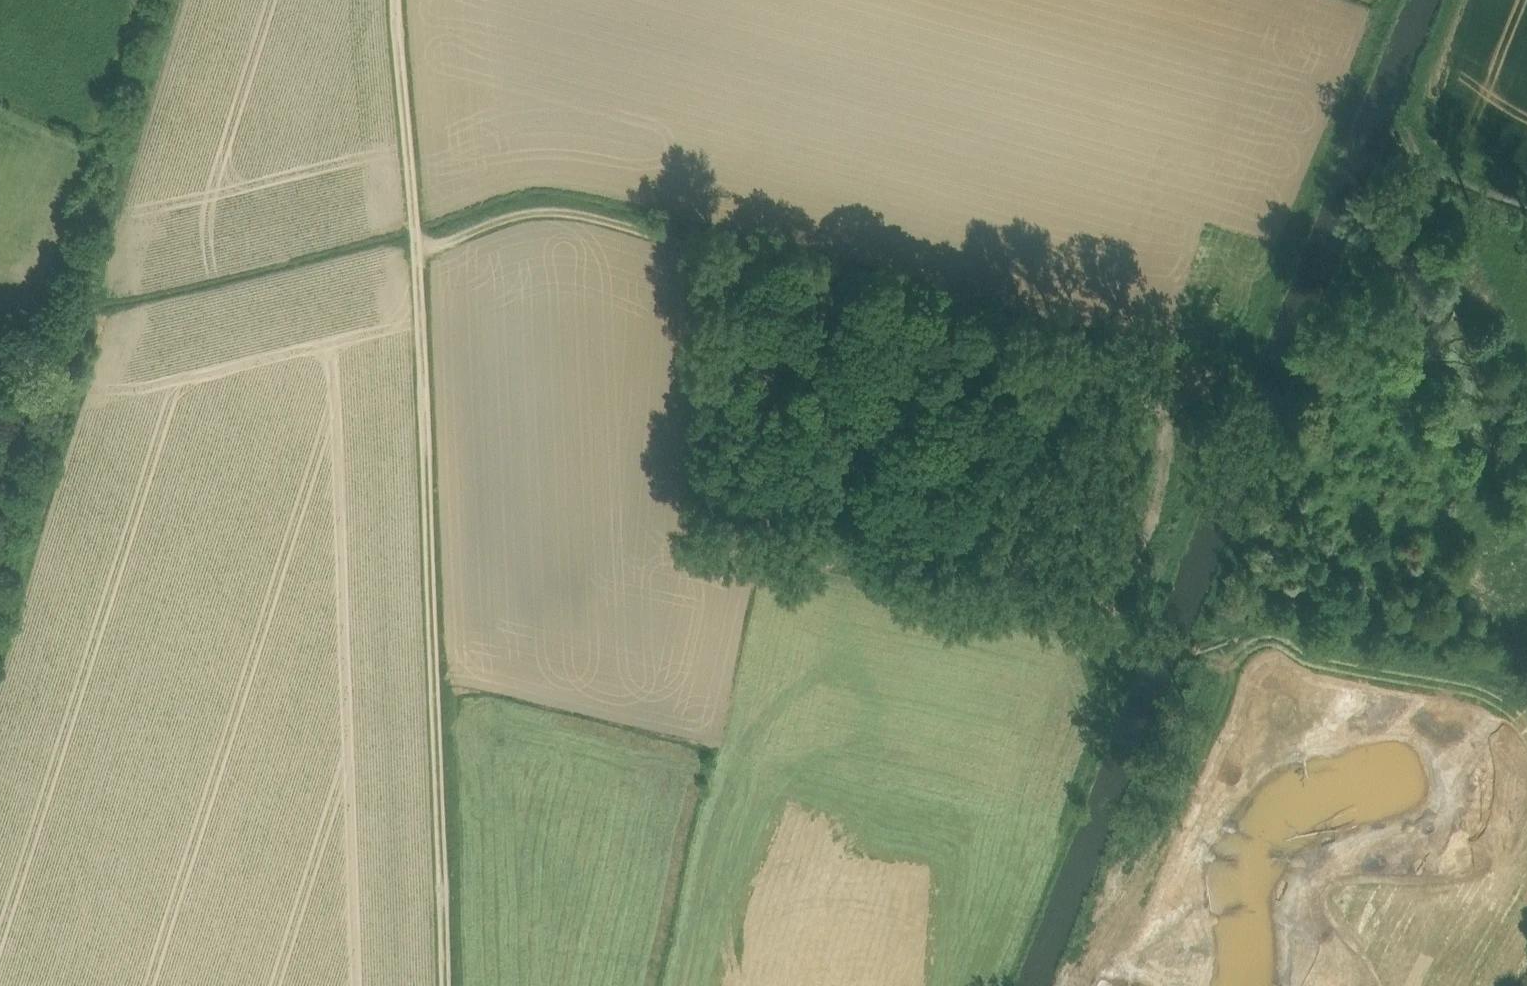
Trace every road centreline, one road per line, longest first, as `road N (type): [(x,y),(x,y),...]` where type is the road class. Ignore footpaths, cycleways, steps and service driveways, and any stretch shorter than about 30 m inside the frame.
road 1 (track): [(401,0),(446,985)]
road 2 (track): [(417,247),(513,219),(555,215),(688,248)]

